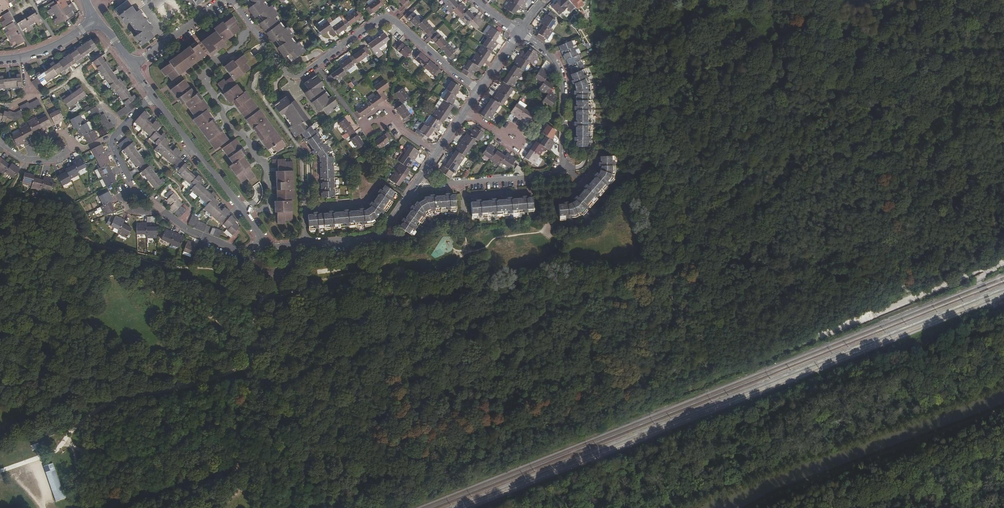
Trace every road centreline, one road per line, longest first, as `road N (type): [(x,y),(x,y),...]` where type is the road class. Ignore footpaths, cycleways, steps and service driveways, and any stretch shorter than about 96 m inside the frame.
road 1 (residential): [(480,90),(387,18),(302,74),(289,74),(233,0)]
road 2 (residential): [(520,33),(547,52),(562,75),(562,166),(544,175),(420,179)]
road 3 (residential): [(269,247),(153,95)]
road 4 (residential): [(305,244),(305,156),(268,105)]
road 5 (residential): [(420,179),(386,231),(305,244)]

